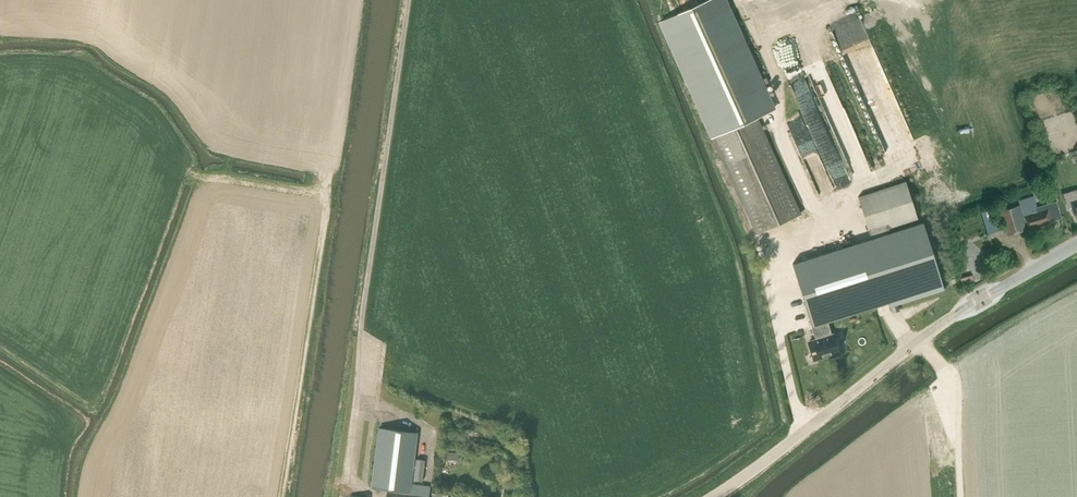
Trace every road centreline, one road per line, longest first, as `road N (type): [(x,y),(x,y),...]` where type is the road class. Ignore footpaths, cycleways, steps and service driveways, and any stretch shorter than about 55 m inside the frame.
road 1 (track): [(374,496),(349,478),(365,292),(408,0)]
road 2 (tertiary): [(713,496),(920,339),(1076,245)]
road 3 (track): [(282,496),(329,190)]
road 4 (track): [(961,496),(957,385),(920,339)]

